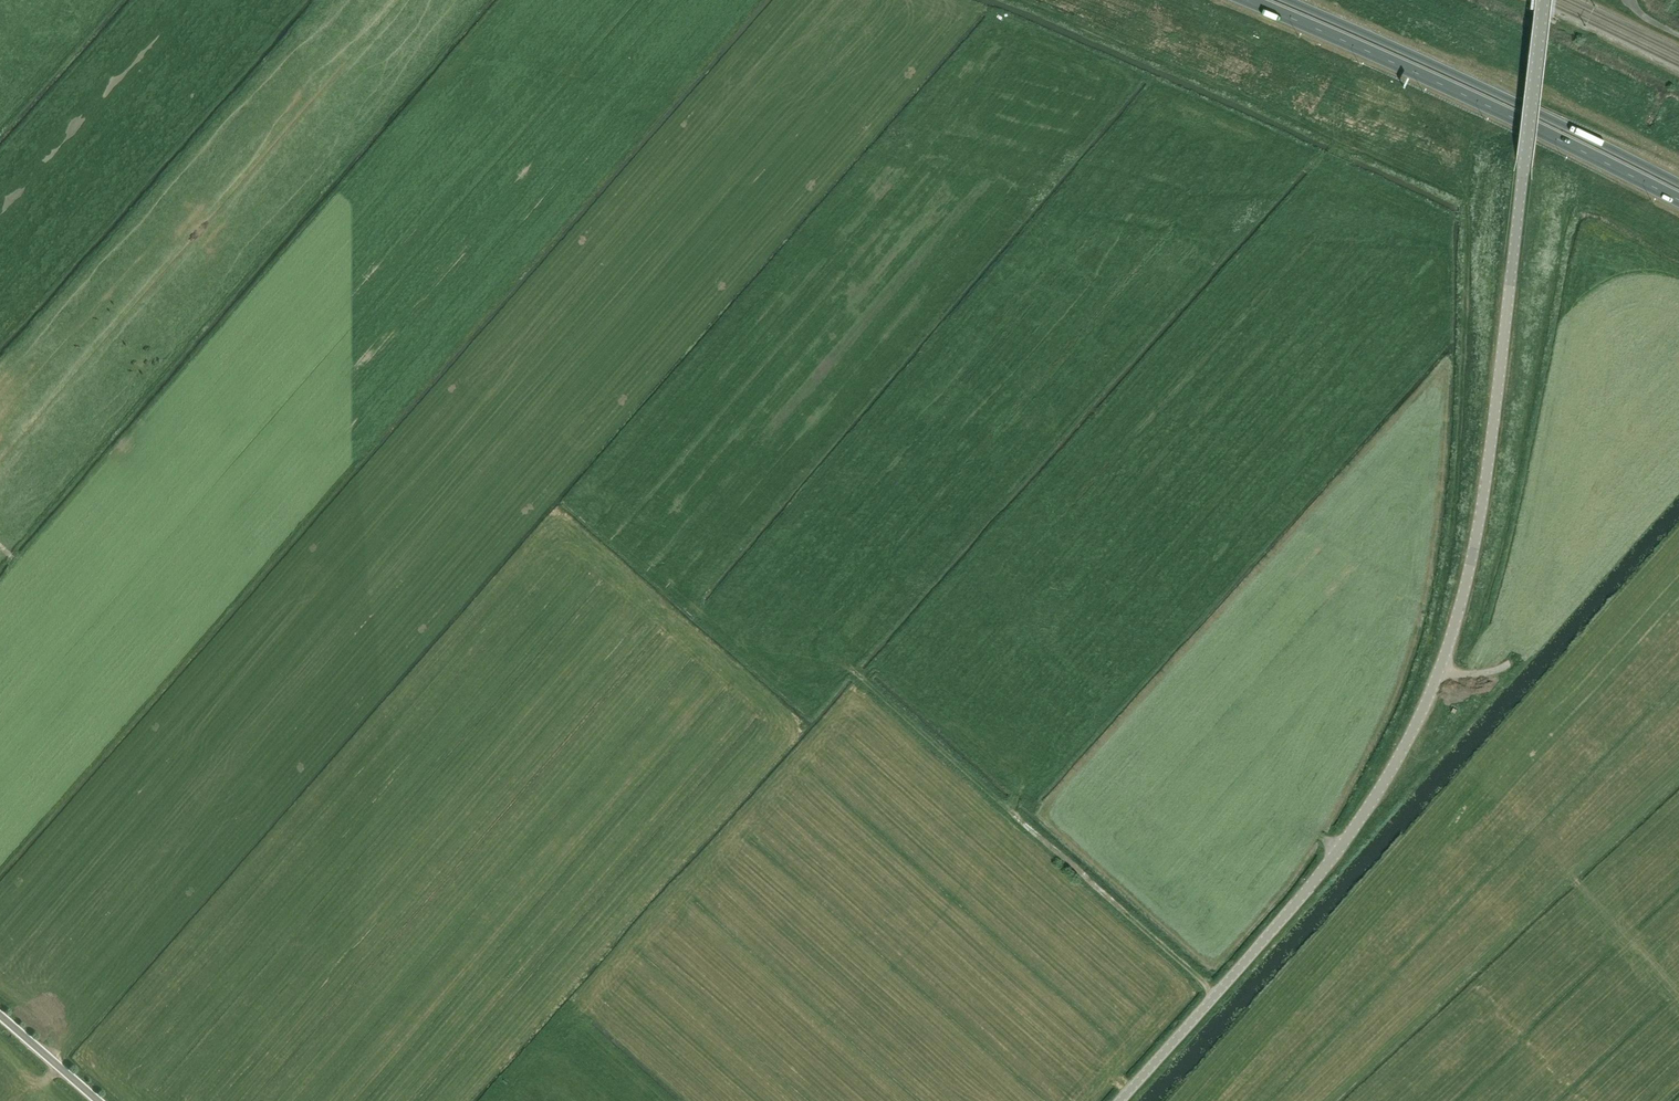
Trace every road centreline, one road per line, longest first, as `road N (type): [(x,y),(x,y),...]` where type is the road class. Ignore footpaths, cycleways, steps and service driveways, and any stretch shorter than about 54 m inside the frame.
road 1 (tertiary): [(1119,1100),(1343,844),(1407,743),(1445,655),(1482,506),(1543,0)]
road 2 (trunk): [(1248,0),(1499,111),(1678,202)]
road 3 (trunk): [(1678,184),(1287,0)]
road 4 (unclassified): [(94,1100),(0,1019)]

